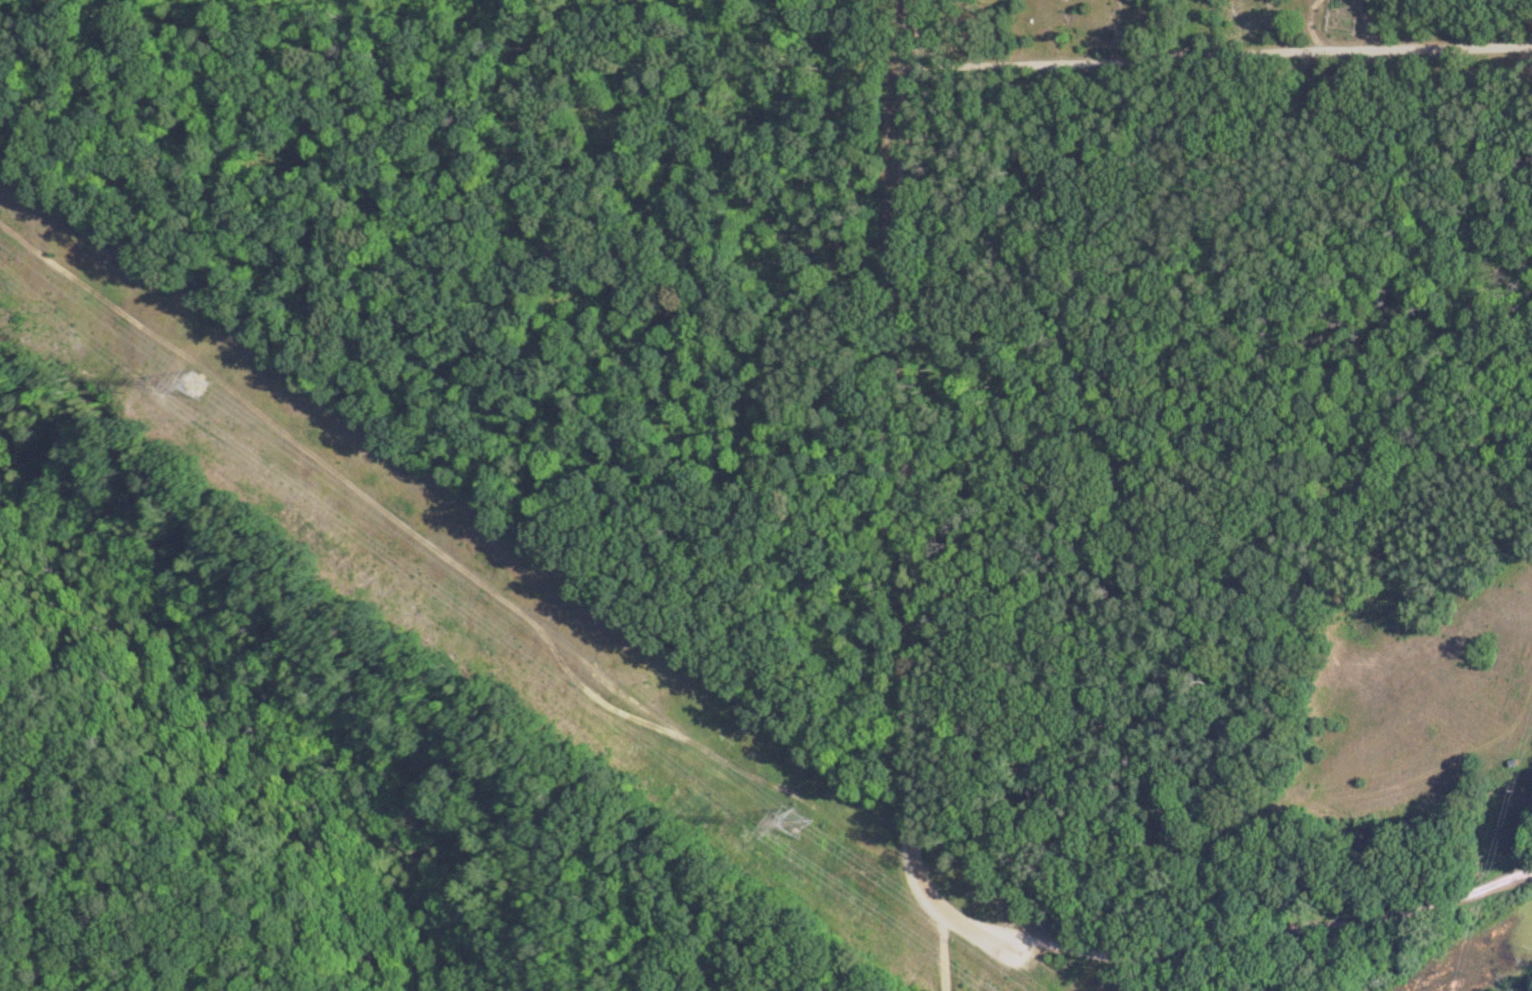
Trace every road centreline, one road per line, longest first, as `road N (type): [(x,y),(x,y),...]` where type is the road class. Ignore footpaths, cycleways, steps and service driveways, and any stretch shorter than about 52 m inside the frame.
road 1 (residential): [(1531,873),(1383,919),(1330,930),(1262,930),(1145,957),(999,936),(925,904),(908,859),(909,0)]

